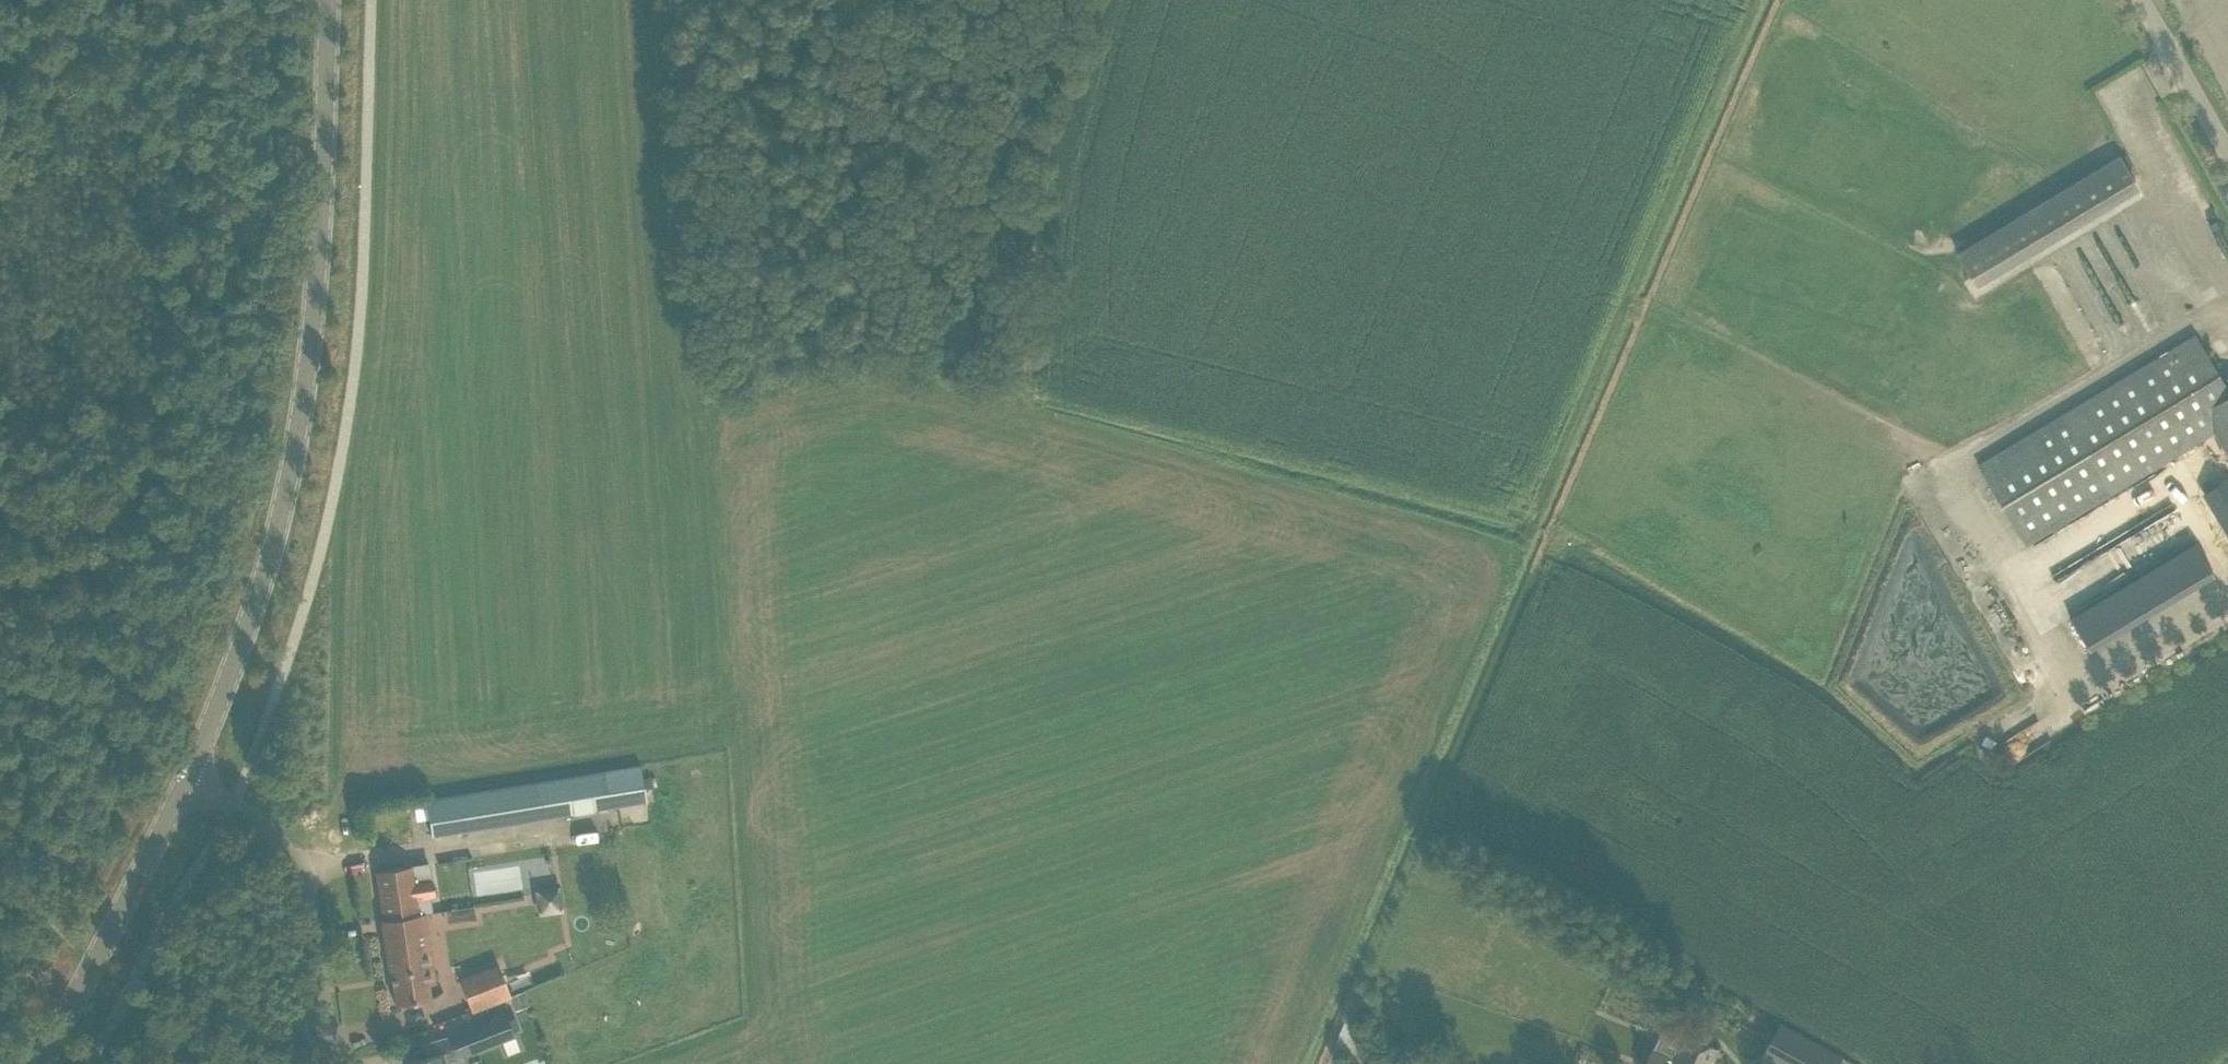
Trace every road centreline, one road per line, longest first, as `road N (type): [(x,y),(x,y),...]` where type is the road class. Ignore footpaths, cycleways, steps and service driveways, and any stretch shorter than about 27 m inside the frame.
road 1 (tertiary): [(182,784),(277,564),(311,341),(329,0)]
road 2 (track): [(966,0),(1038,420)]
road 3 (unclassified): [(336,1063),(309,900),(293,860),(265,822),(182,784)]
road 4 (tertiary): [(39,1063),(182,784)]
road 5 (unclassified): [(2227,157),(2139,0)]
road 6 (track): [(121,1001),(87,982),(0,874)]

